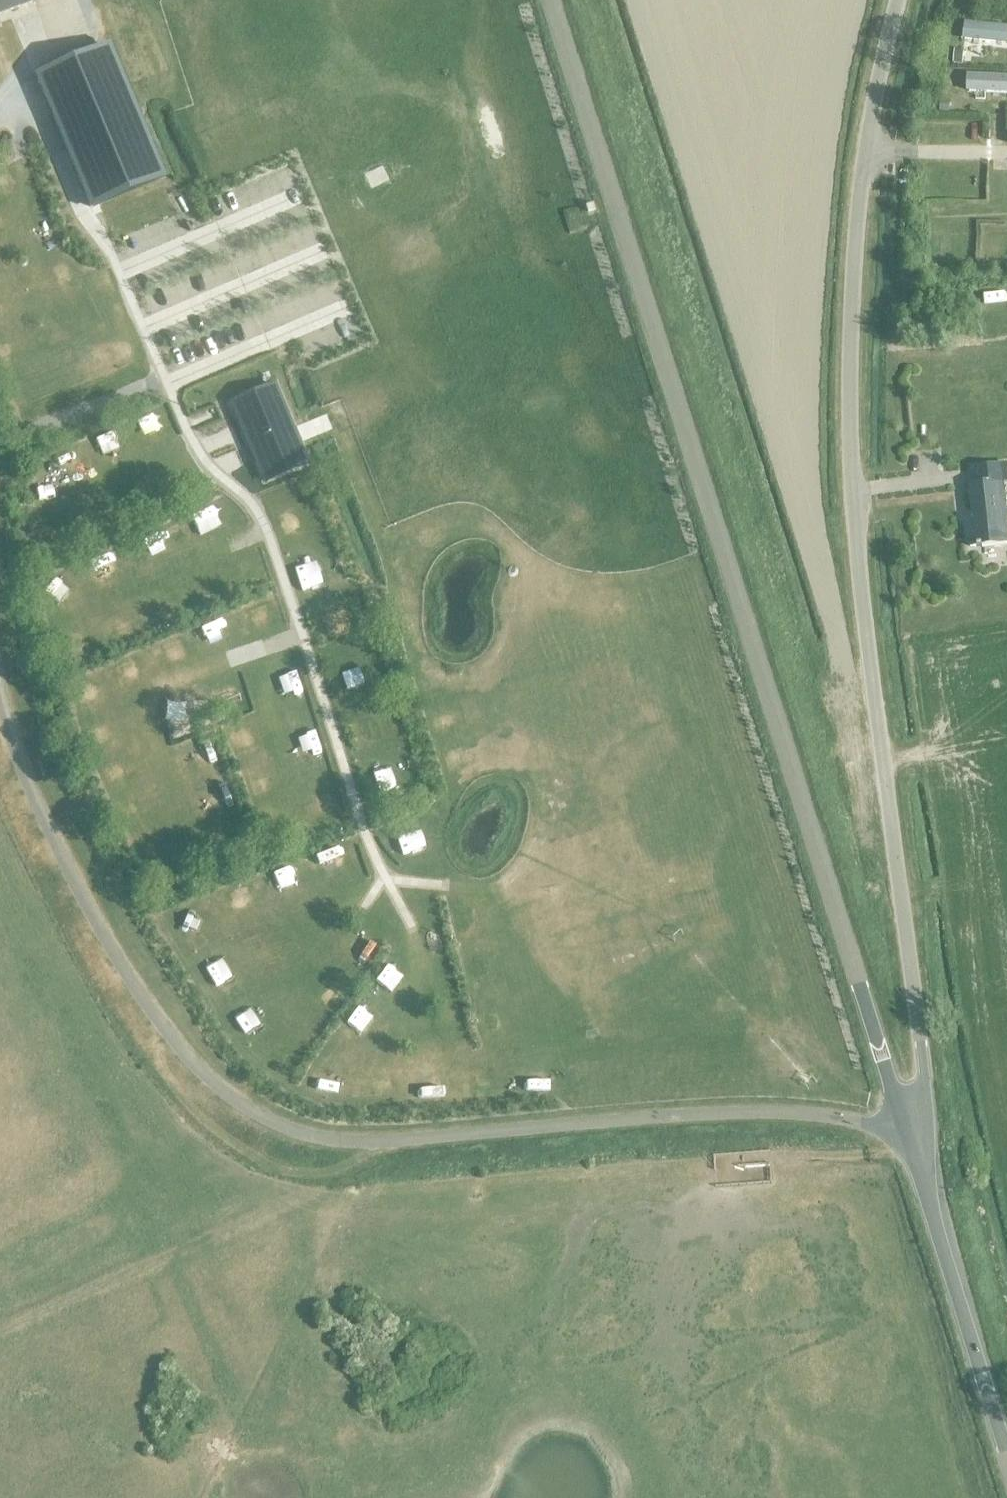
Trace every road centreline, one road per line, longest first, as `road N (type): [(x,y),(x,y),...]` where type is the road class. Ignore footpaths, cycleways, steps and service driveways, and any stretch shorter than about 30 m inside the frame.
road 1 (unclassified): [(910,1122),(854,974),(549,0)]
road 2 (unclassified): [(910,1122),(760,1112),(363,1142),(269,1122),(199,1069),(123,967),(41,817),(0,697)]
road 3 (unclassified): [(910,1122),(924,1076),(855,538),(849,425),(859,196),(899,0)]
road 4 (unclassified): [(1006,1455),(910,1122)]

